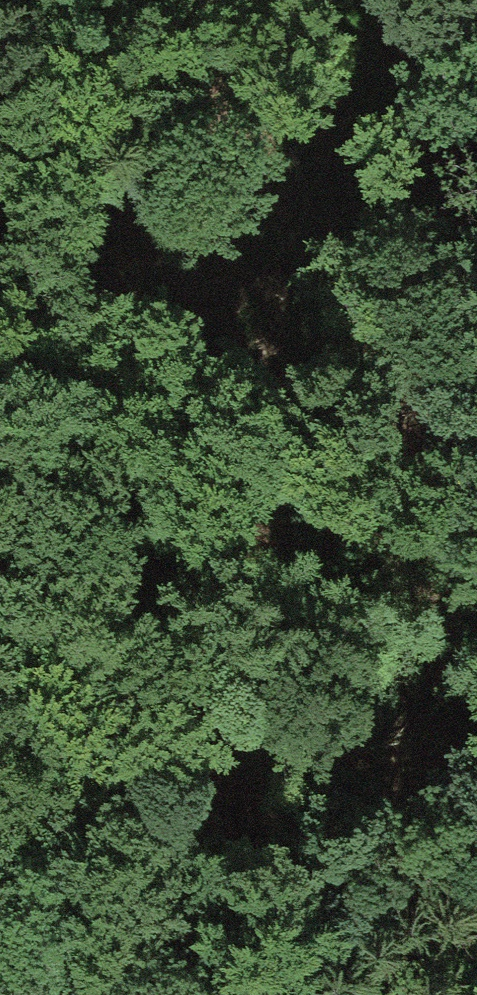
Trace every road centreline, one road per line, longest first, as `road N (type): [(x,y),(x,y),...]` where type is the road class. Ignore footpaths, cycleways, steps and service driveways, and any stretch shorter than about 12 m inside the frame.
road 1 (track): [(476,601),(455,584),(266,516),(100,374),(0,264)]
road 2 (track): [(476,191),(398,123),(336,0)]
road 3 (track): [(0,871),(61,994)]

